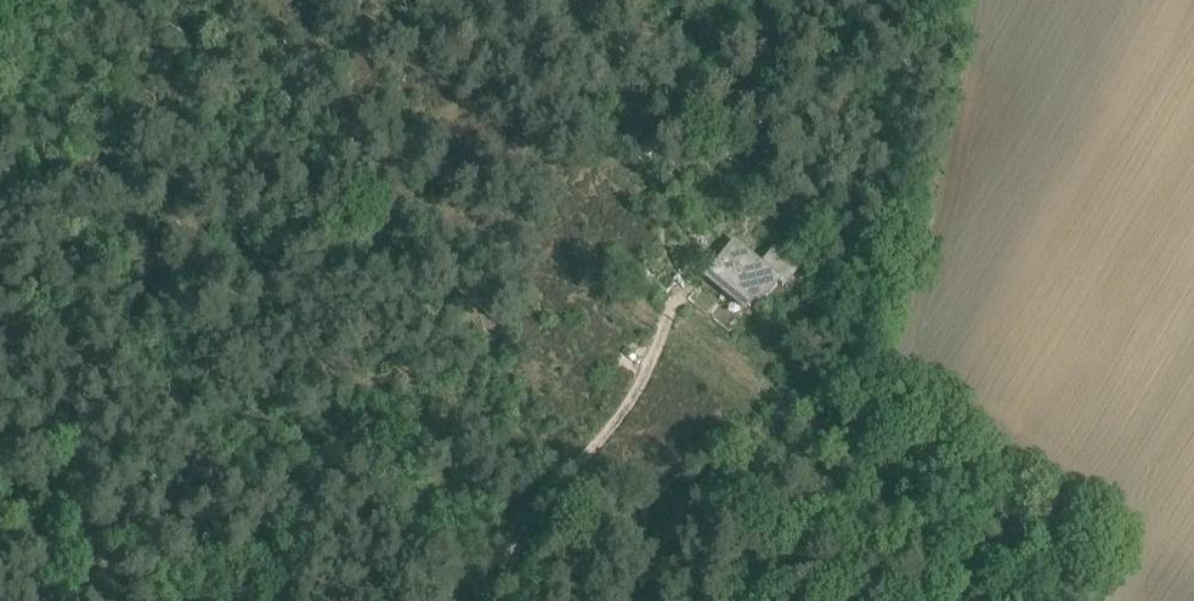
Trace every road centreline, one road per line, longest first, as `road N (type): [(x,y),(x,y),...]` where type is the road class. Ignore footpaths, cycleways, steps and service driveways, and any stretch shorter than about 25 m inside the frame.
road 1 (track): [(679,297),(613,431),(524,529),(497,600)]

